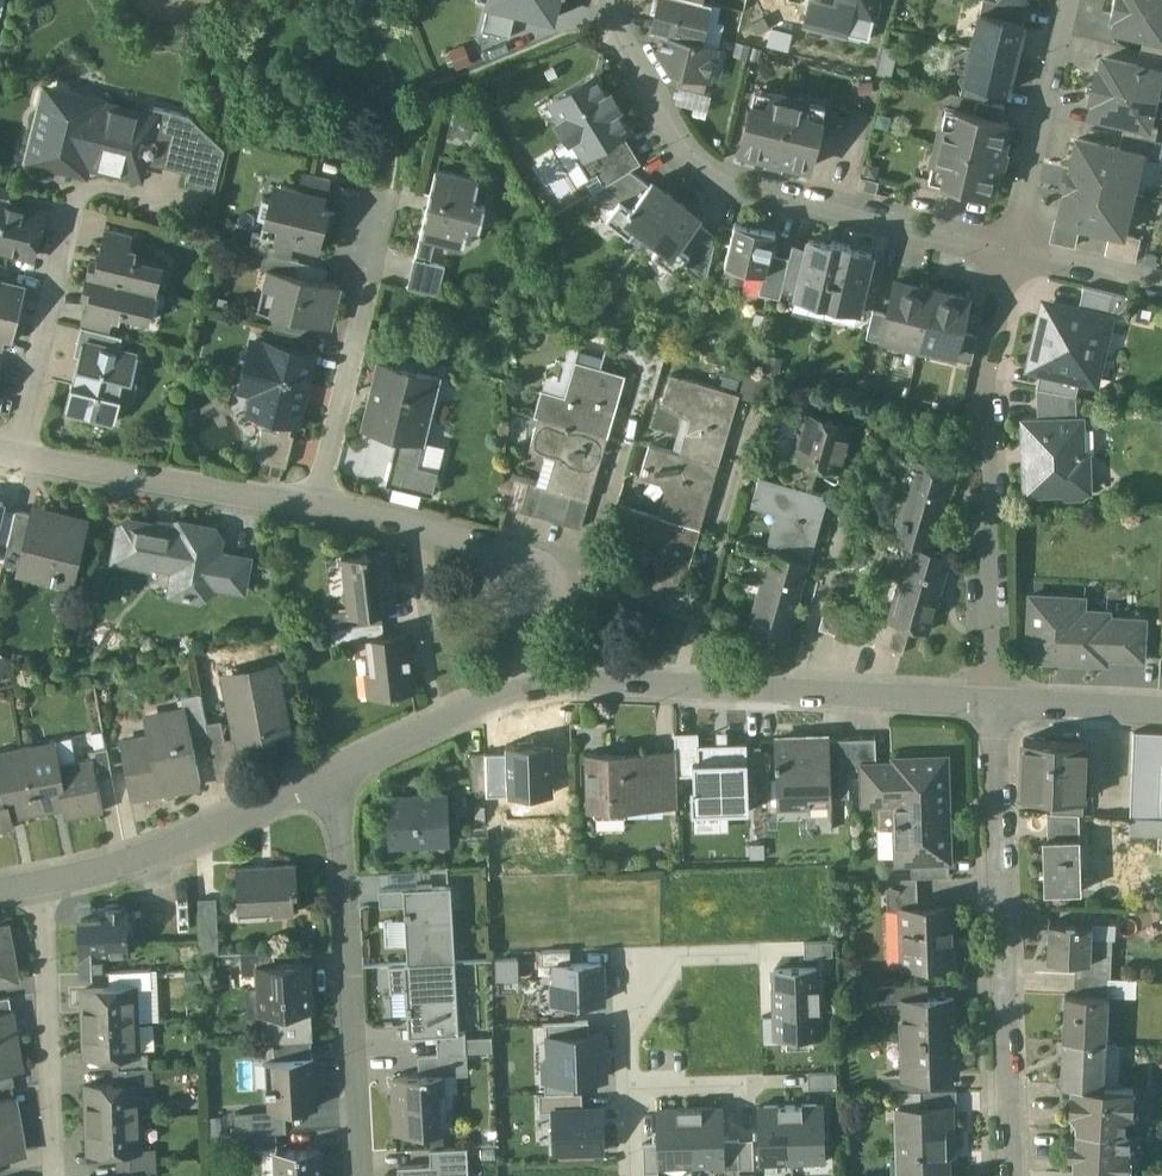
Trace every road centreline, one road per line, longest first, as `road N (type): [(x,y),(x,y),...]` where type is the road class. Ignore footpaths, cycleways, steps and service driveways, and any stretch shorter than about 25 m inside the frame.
road 1 (residential): [(610,0),(605,23),(697,171),(740,203),(1013,257)]
road 2 (residential): [(519,692),(564,685),(992,704)]
road 3 (residential): [(1011,1175),(992,704)]
road 4 (residential): [(322,781),(340,820),(363,1175)]
road 5 (residential): [(988,363),(992,704)]
road 6 (residential): [(11,456),(317,504)]
road 7 (residential): [(40,885),(135,863),(322,781)]
road 8 (residential): [(317,504),(384,217)]
road 9 (residential): [(40,885),(57,1175)]
road 10 (residential): [(627,1089),(624,964),(784,958)]
road 11 (residential): [(11,456),(79,193)]
road 12 (residential): [(1073,0),(1013,257)]
road 13 (residential): [(317,504),(495,552),(532,591)]
road 14 (residential): [(322,781),(519,692)]
road 15 (residential): [(992,704),(1161,711)]
road 16 (residential): [(1013,257),(1161,291)]
road 17 (residential): [(627,1089),(749,1085)]

